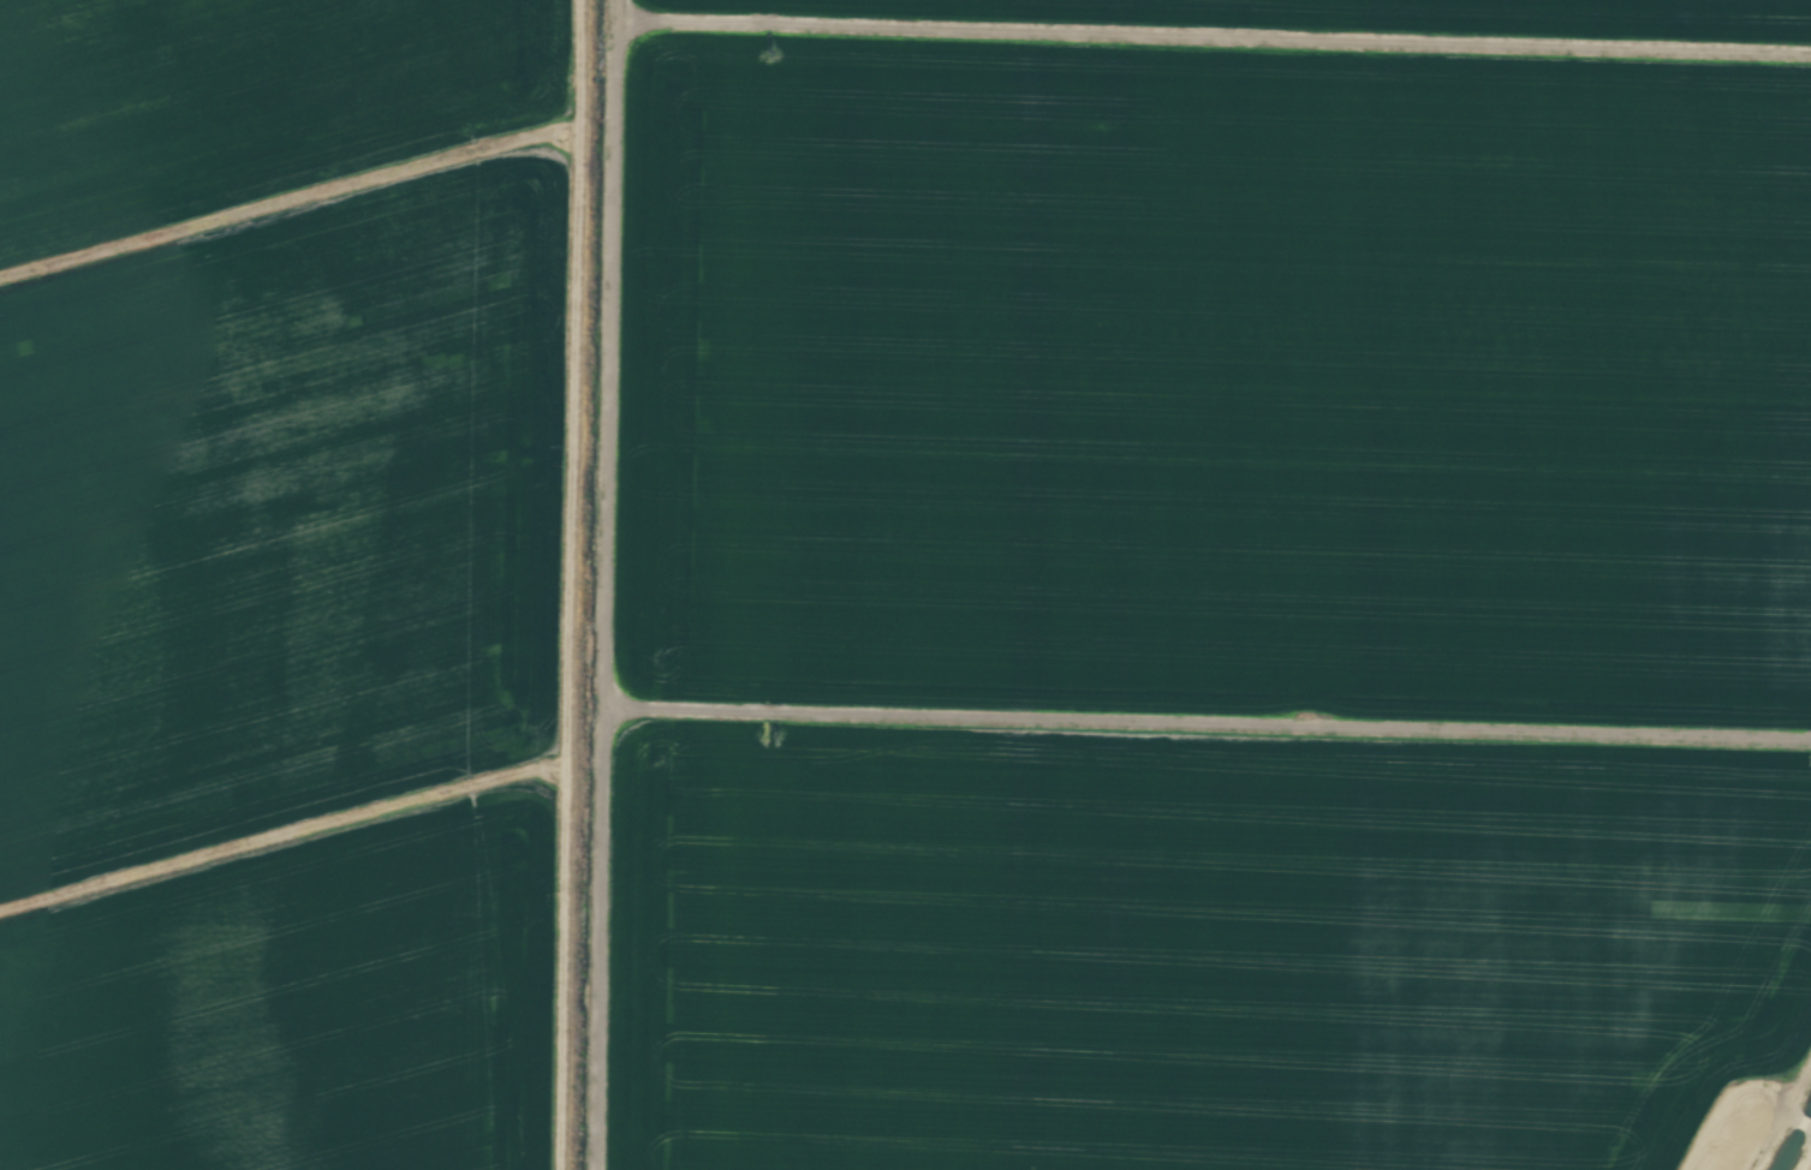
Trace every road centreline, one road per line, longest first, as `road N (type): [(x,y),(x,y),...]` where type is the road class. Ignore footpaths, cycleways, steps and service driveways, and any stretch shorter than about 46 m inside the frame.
road 1 (track): [(579,0),(558,1169)]

